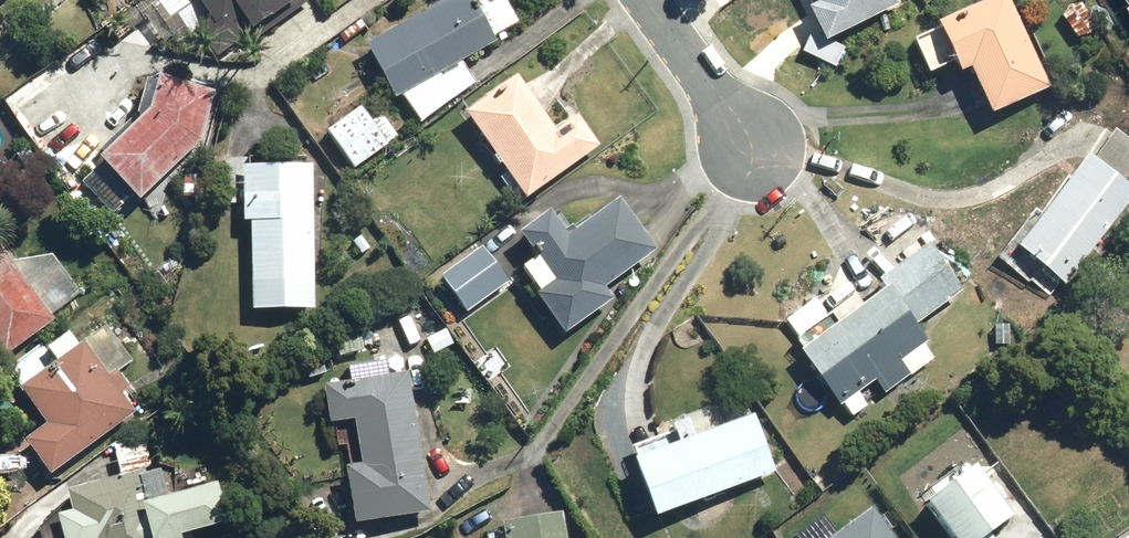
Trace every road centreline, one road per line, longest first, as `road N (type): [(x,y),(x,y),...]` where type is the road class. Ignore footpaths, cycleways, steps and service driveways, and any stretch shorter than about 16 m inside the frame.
road 1 (residential): [(649,0),(762,157)]

